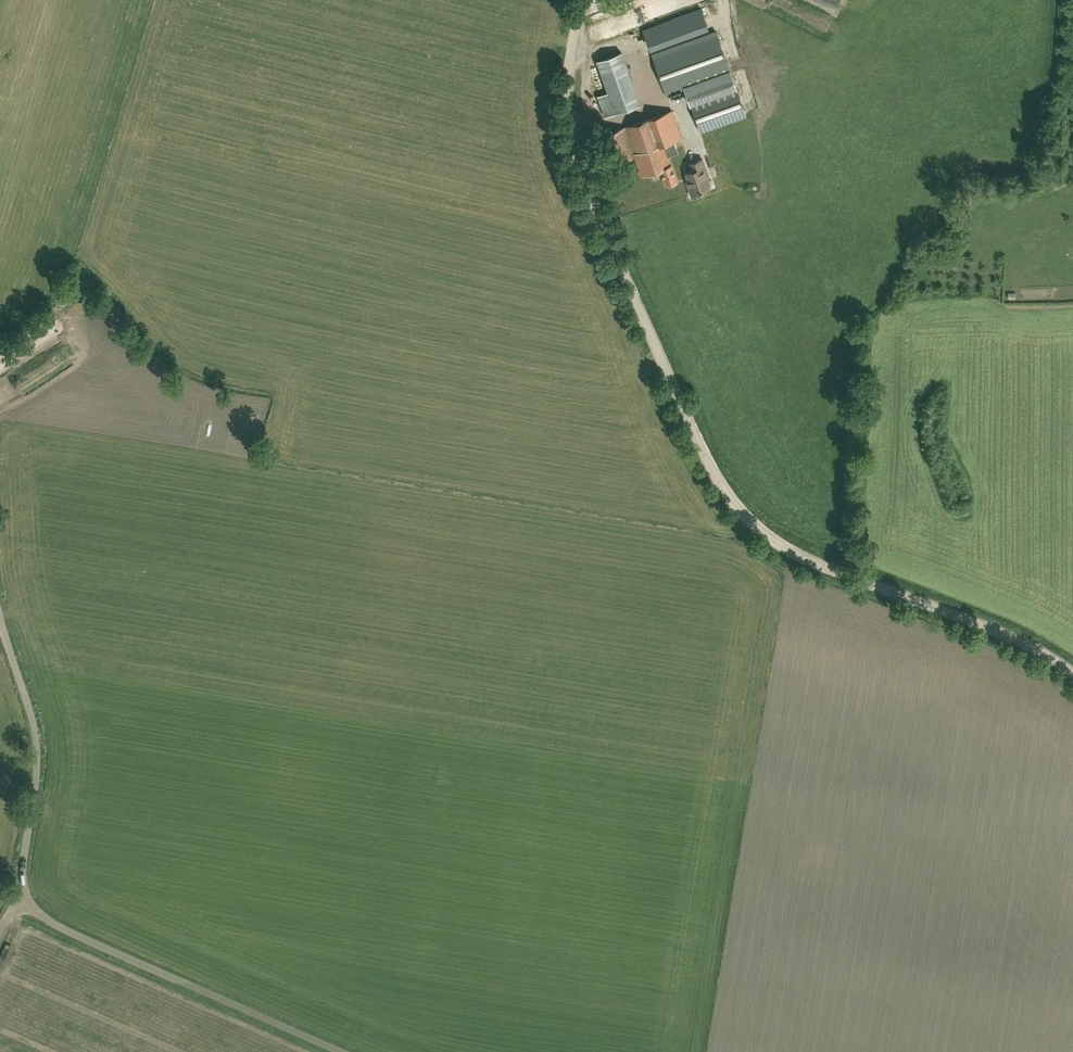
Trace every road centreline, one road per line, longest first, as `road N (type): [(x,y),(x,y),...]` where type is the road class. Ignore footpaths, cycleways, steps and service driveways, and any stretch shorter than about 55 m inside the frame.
road 1 (unclassified): [(1072,674),(1012,640),(783,548),(722,490),(575,157),(570,69),(586,0)]
road 2 (unclassified): [(344,1051),(52,921),(19,898)]
road 3 (unclassified): [(19,898),(38,746),(0,620)]

